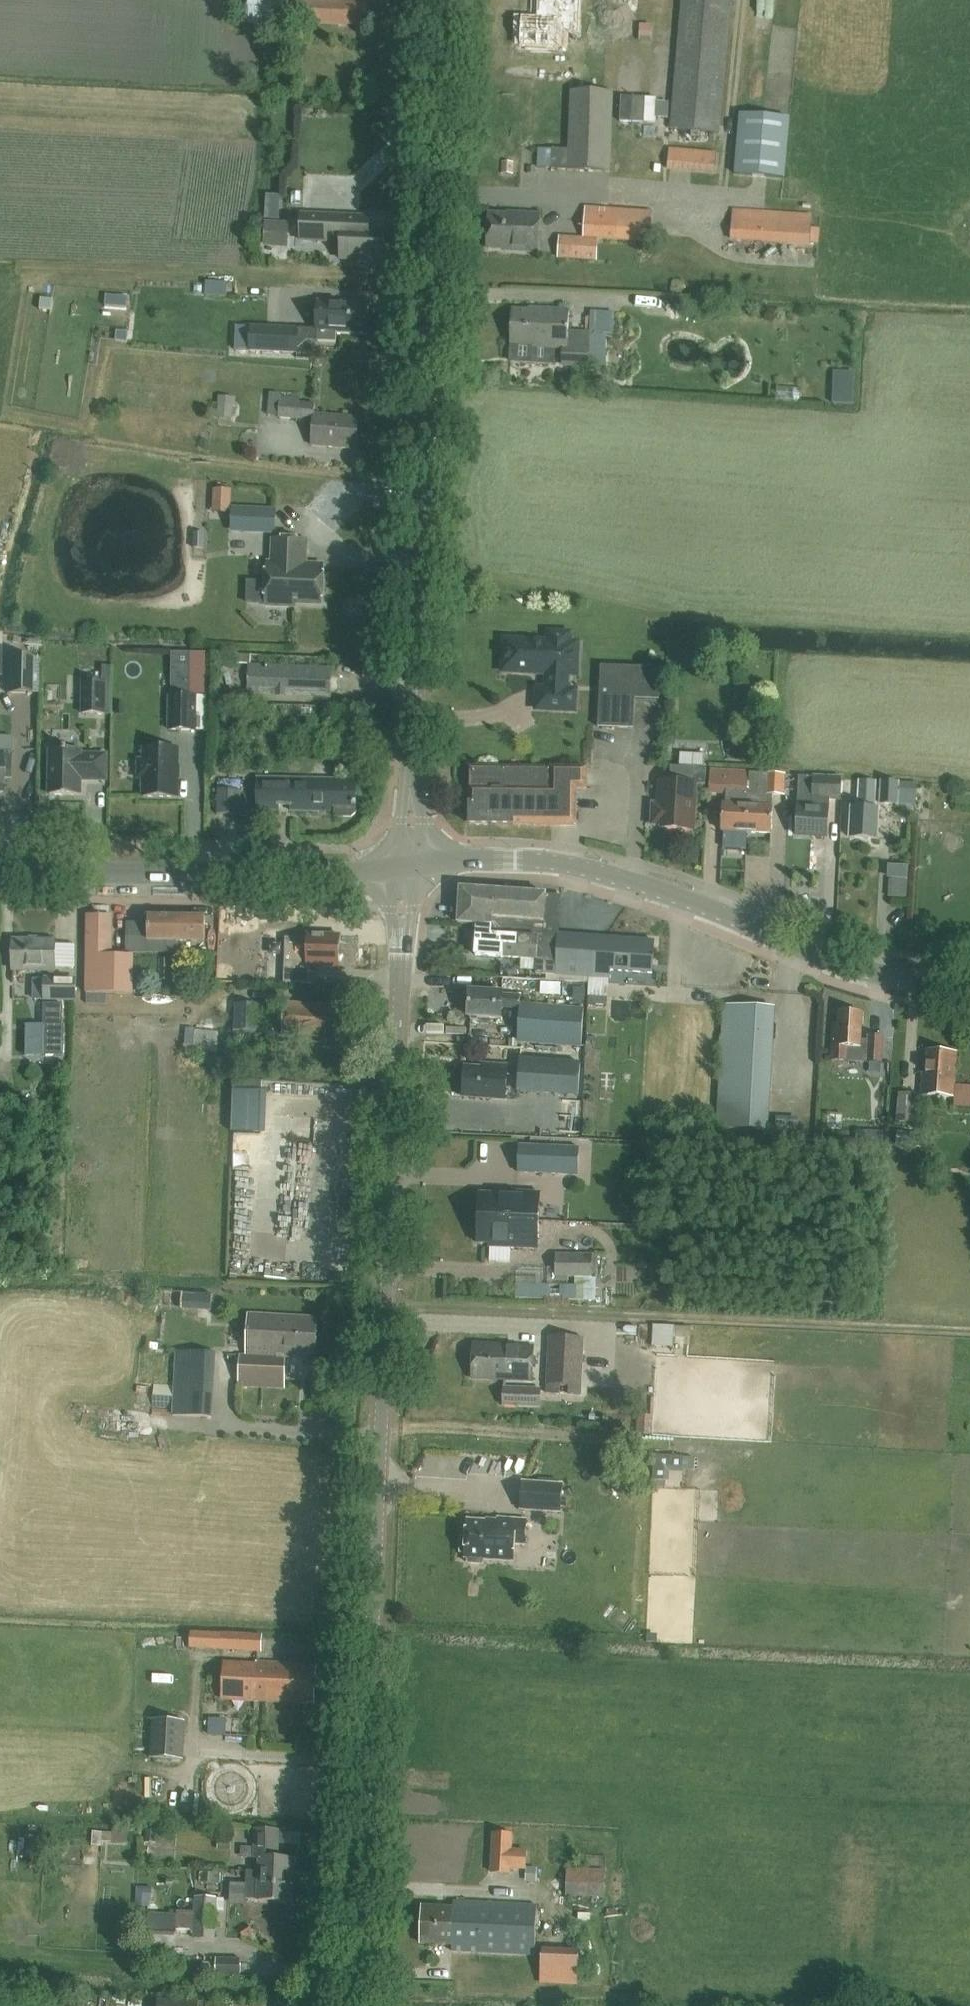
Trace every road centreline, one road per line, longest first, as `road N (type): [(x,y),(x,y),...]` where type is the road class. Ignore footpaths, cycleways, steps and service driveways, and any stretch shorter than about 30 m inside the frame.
road 1 (unclassified): [(354,2005),(406,868)]
road 2 (unclassified): [(406,868),(444,0)]
road 3 (tertiary): [(969,989),(853,967),(684,899),(565,862),(452,858),(406,868)]
road 4 (tertiary): [(406,868),(0,869)]

